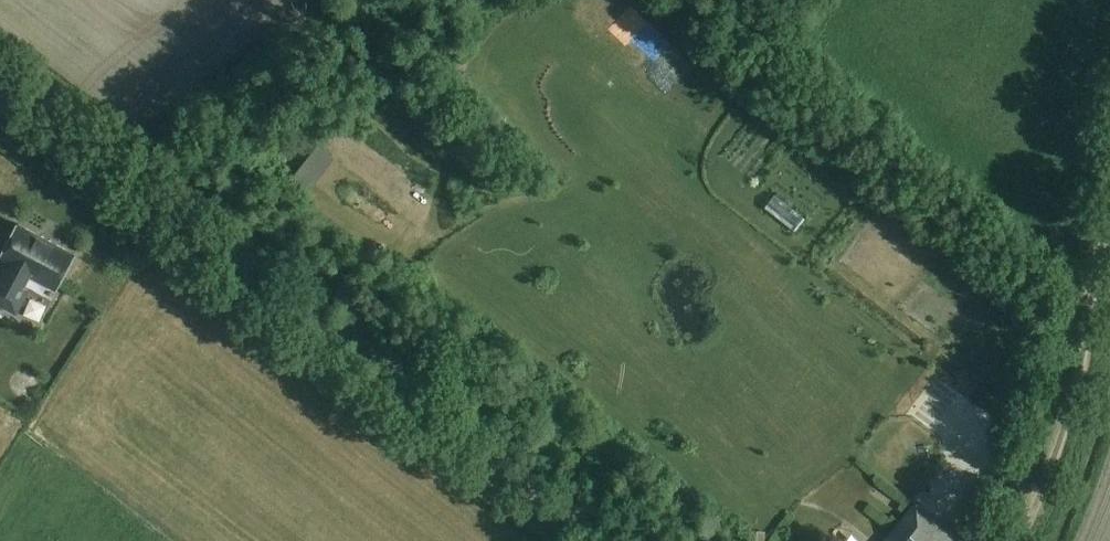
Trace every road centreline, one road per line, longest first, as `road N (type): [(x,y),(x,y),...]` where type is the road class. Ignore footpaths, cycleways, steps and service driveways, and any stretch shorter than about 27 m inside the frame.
road 1 (unclassified): [(592,540),(0,67)]
road 2 (track): [(1109,212),(1076,386),(1023,540)]

